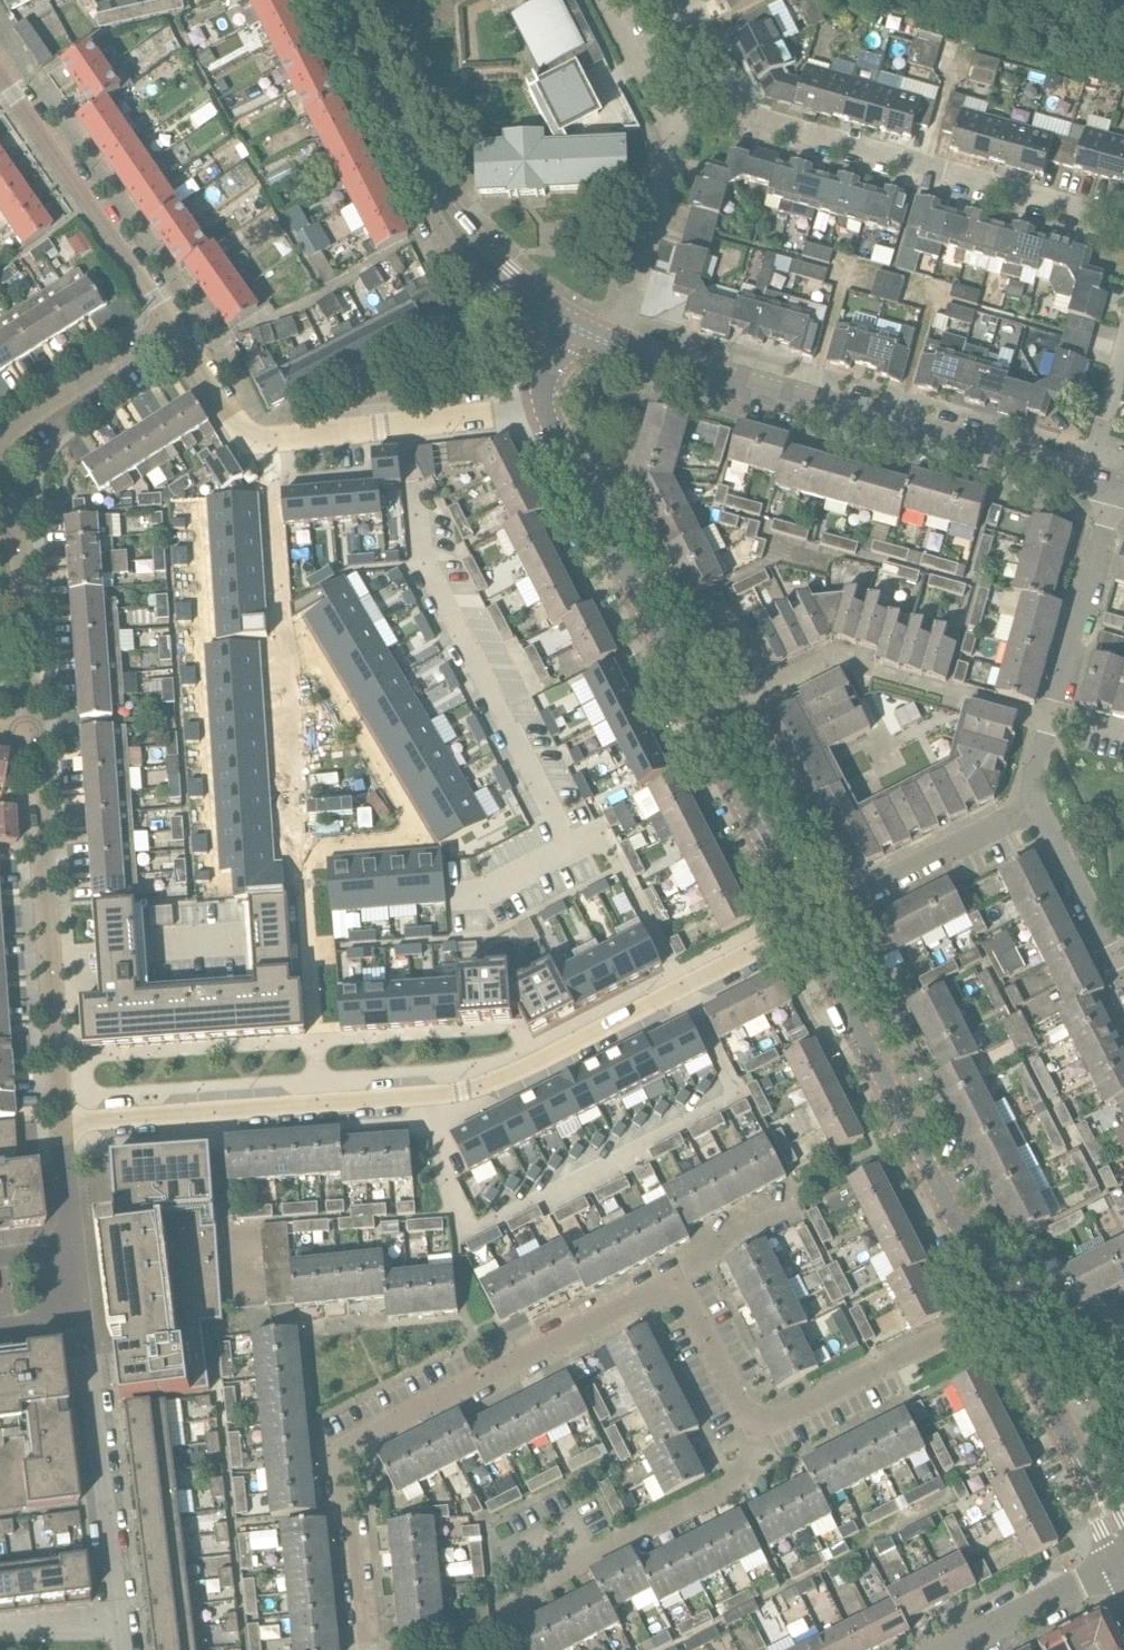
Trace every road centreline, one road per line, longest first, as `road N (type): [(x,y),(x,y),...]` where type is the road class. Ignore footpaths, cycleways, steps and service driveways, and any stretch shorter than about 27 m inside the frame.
road 1 (residential): [(318,1103),(265,434)]
road 2 (residential): [(807,921),(545,407)]
road 3 (residential): [(362,1649),(348,1458),(354,1445),(672,1278)]
road 4 (residential): [(1084,477),(615,346)]
road 5 (residential): [(1007,1313),(807,921)]
road 6 (residential): [(432,1095),(485,1084),(807,921)]
road 7 (residential): [(568,325),(516,293),(450,225),(332,0)]
road 8 (residential): [(1123,230),(733,114)]
road 9 (residential): [(59,1124),(36,733)]
road 10 (residential): [(174,327),(0,75)]
road 11 (residential): [(83,1317),(120,1620)]
road 12 (residential): [(517,1585),(737,1477),(753,1439)]
road 13 (residential): [(753,1439),(1007,1313)]
road 14 (residential): [(265,434),(545,407)]
road 15 (residential): [(318,1103),(59,1124)]
road 16 (residential): [(36,733),(21,527),(0,494)]
road 17 (residential): [(807,921),(1025,812)]
road 18 (residential): [(1052,719),(1117,486)]
road 19 (residential): [(1123,1545),(1026,1349)]
road 20 (residential): [(615,346),(669,146)]
road 21 (residential): [(0,439),(174,327)]
road 22 (residential): [(960,1649),(1123,1568)]
road 23 (residential): [(753,1439),(672,1278)]
road 24 (residential): [(669,146),(599,0)]
road 25 (residential): [(1099,951),(1025,812)]
road 26 (residential): [(1084,477),(1123,334)]
road 27 (residential): [(672,1278),(681,1265),(796,1208)]
road 28 (residential): [(265,434),(242,425),(174,327)]
road 29 (residential): [(75,1253),(59,1124)]
road 30 (residential): [(675,0),(733,114)]
road 31 (residential): [(1123,1347),(1105,1312),(1026,1349)]
road 32 (residential): [(0,1631),(120,1620)]

